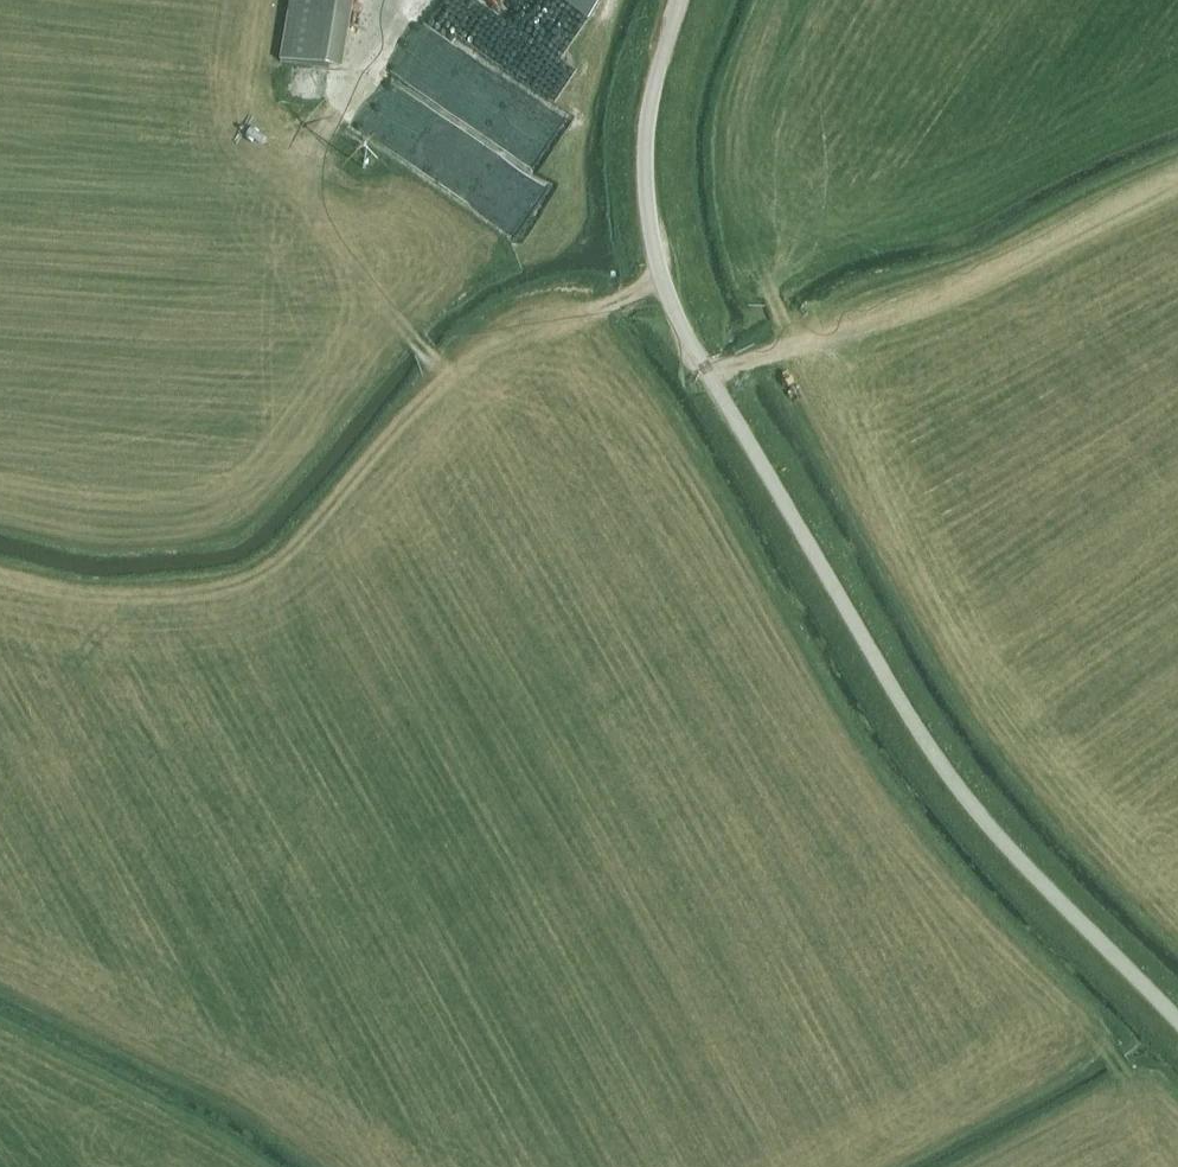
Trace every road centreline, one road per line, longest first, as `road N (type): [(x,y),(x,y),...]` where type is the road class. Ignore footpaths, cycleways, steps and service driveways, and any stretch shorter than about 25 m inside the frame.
road 1 (unclassified): [(1177,1040),(953,794),(816,579),(661,286),(645,201),(645,128),(681,0)]
road 2 (track): [(661,286),(488,362),(413,411),(248,582),(155,600),(0,579)]
road 3 (track): [(705,376),(1041,242),(1177,176)]

